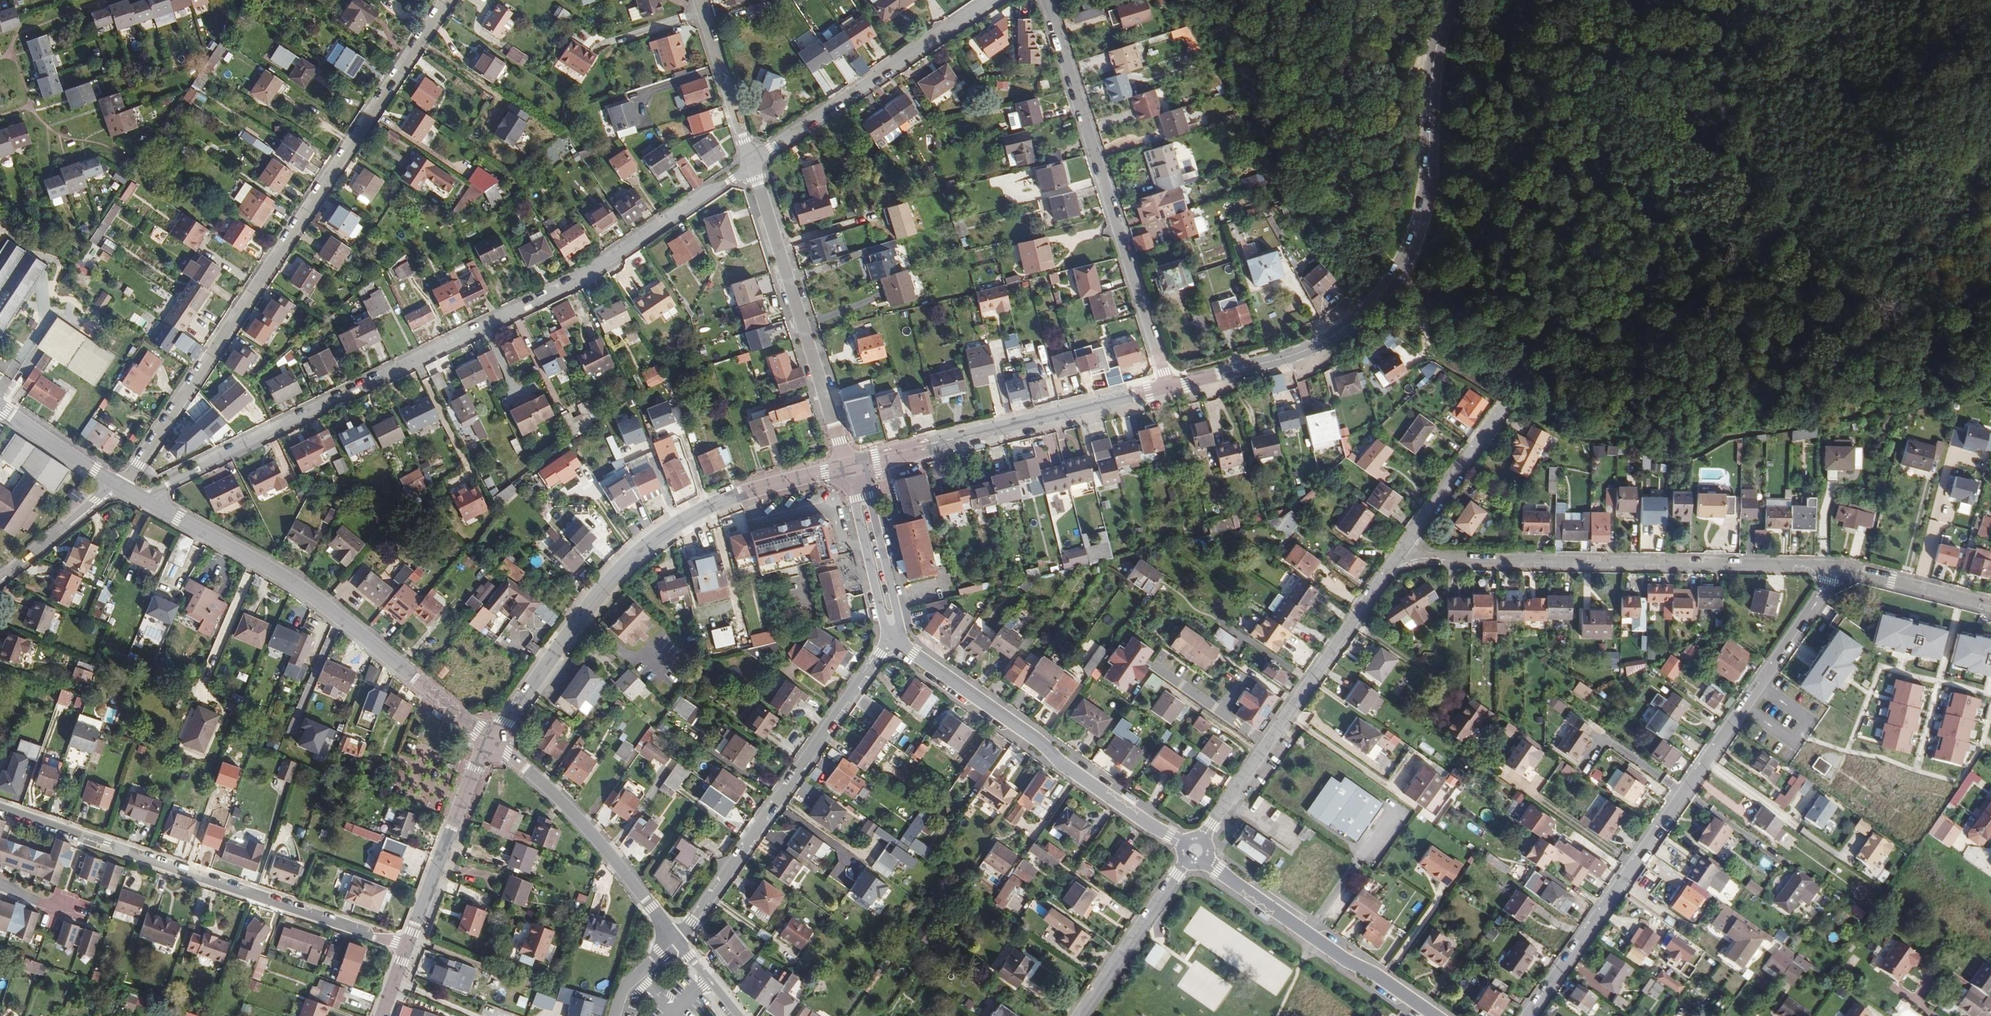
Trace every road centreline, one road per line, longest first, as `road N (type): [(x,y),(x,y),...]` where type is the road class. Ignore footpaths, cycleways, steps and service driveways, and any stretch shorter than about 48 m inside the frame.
road 1 (residential): [(139,498),(597,268),(751,163)]
road 2 (residential): [(450,0),(120,486)]
road 3 (secondary): [(1169,388),(1314,346),(1380,293),(1422,208),(1434,58),(1450,0)]
road 4 (residential): [(1528,1015),(1835,570)]
road 5 (secondary): [(491,742),(631,556),(721,502),(850,467)]
road 6 (residential): [(1835,570),(1403,559)]
road 7 (residential): [(407,947),(0,807)]
road 8 (tertiary): [(139,498),(289,580),(491,742)]
road 9 (residential): [(1169,388),(1046,0)]
road 10 (residential): [(894,640),(675,943)]
road 11 (residential): [(894,640),(1060,763),(1196,850)]
road 12 (residential): [(1196,850),(1403,559)]
road 13 (secondary): [(850,467),(1169,388)]
road 14 (residential): [(751,163),(850,467)]
road 15 (residential): [(1196,850),(1345,960),(1436,1015)]
road 16 (residential): [(751,163),(992,0)]
road 17 (residential): [(491,742),(596,838),(675,943)]
road 18 (secondary): [(407,947),(491,742)]
road 19 (residential): [(1078,1015),(1196,850)]
road 20 (residential): [(1403,559),(1507,400)]
road 21 (residential): [(850,467),(894,640)]
road 22 (residential): [(751,163),(700,0)]
road 23 (residential): [(1835,570),(1990,610)]
road 24 (residential): [(120,486),(0,580)]
road 25 (tertiary): [(0,408),(120,486)]

